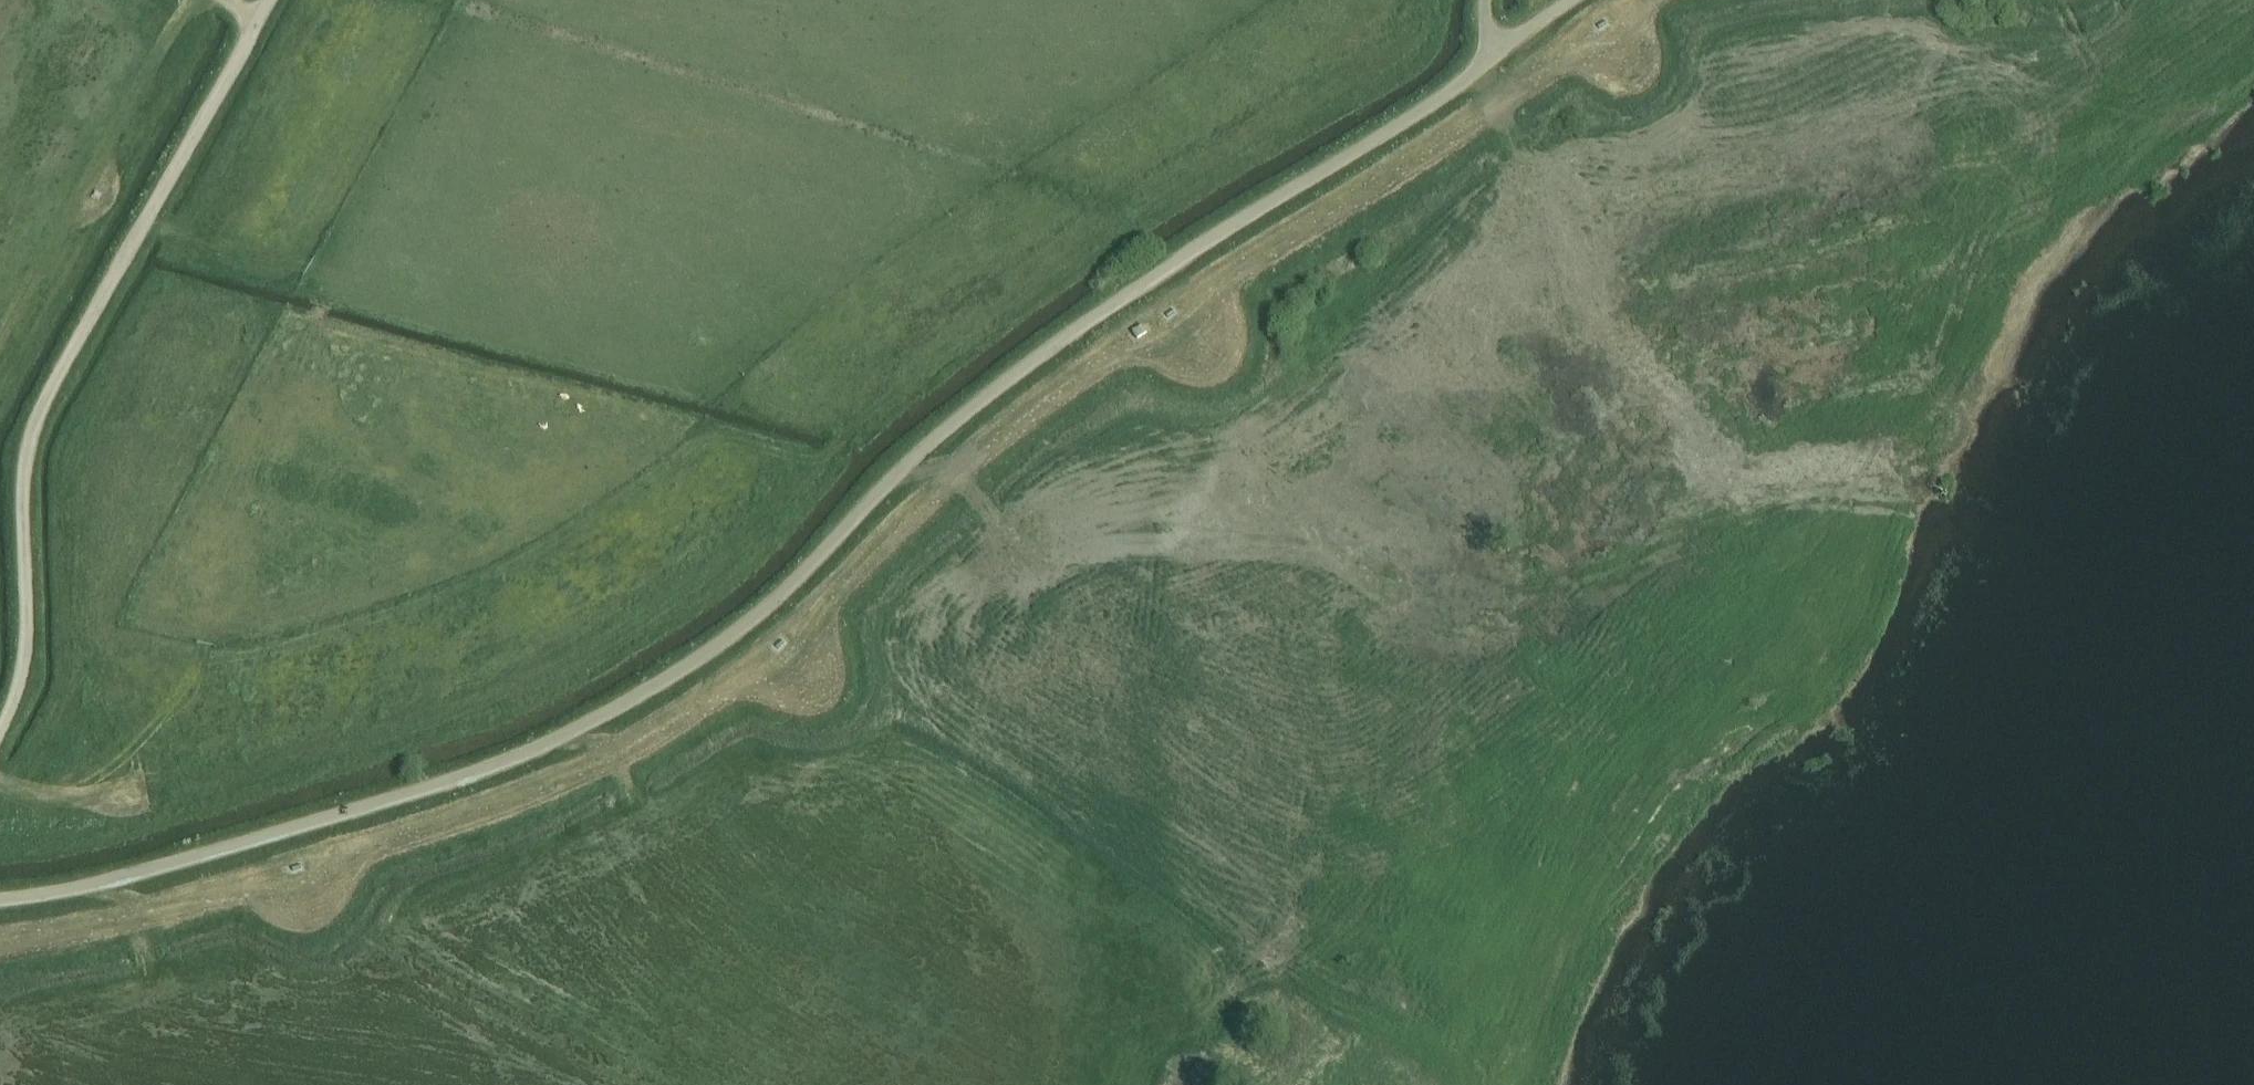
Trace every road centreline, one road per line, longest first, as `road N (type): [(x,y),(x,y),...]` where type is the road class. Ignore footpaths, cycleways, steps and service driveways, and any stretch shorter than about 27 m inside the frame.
road 1 (track): [(0,735),(25,654),(25,475),(32,437),(264,0)]

